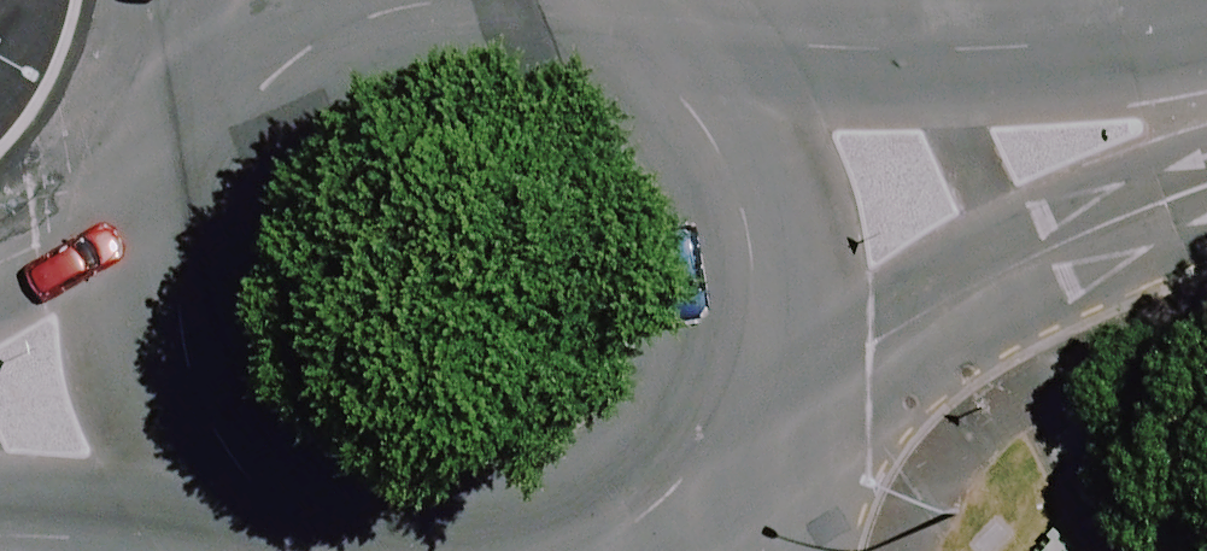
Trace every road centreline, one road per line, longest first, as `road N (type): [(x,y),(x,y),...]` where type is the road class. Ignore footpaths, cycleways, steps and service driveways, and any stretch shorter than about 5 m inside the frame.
road 1 (secondary): [(362,24),(458,7),(555,23),(641,70),(706,142),(743,232)]
road 2 (secondary): [(743,232),(1206,109)]
road 3 (secondary): [(172,338),(175,239),(210,147),(275,73),(362,24)]
road 4 (secondary): [(743,232),(748,331),(720,425),(662,505),(594,550)]
road 5 (secondary): [(321,550),(249,497),(198,423),(172,338)]
road 6 (secondary): [(172,338),(0,405)]

